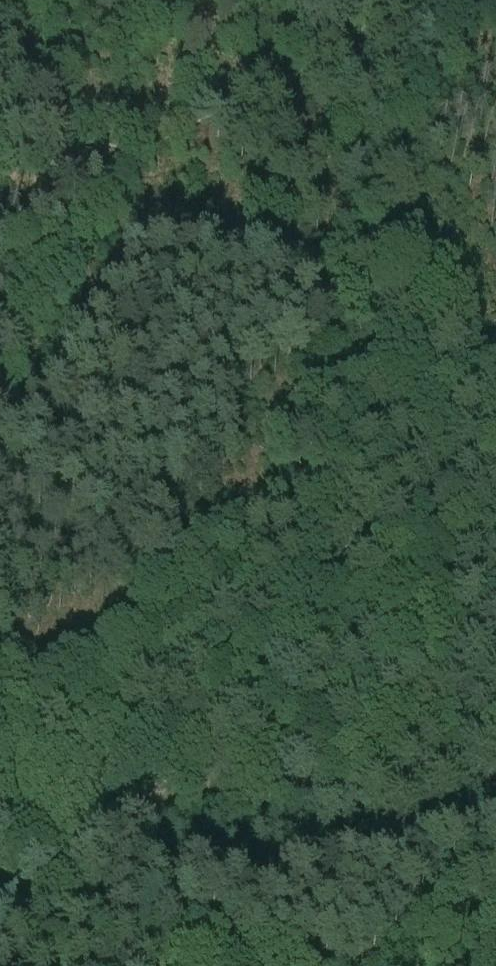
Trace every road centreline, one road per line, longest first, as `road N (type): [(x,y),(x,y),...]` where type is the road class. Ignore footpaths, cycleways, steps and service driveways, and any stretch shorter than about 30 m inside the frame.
road 1 (track): [(48,891),(495,489)]
road 2 (track): [(484,0),(101,147),(54,0)]
road 3 (track): [(495,406),(409,274),(373,263),(124,235),(101,147)]
road 4 (track): [(0,849),(135,965)]

